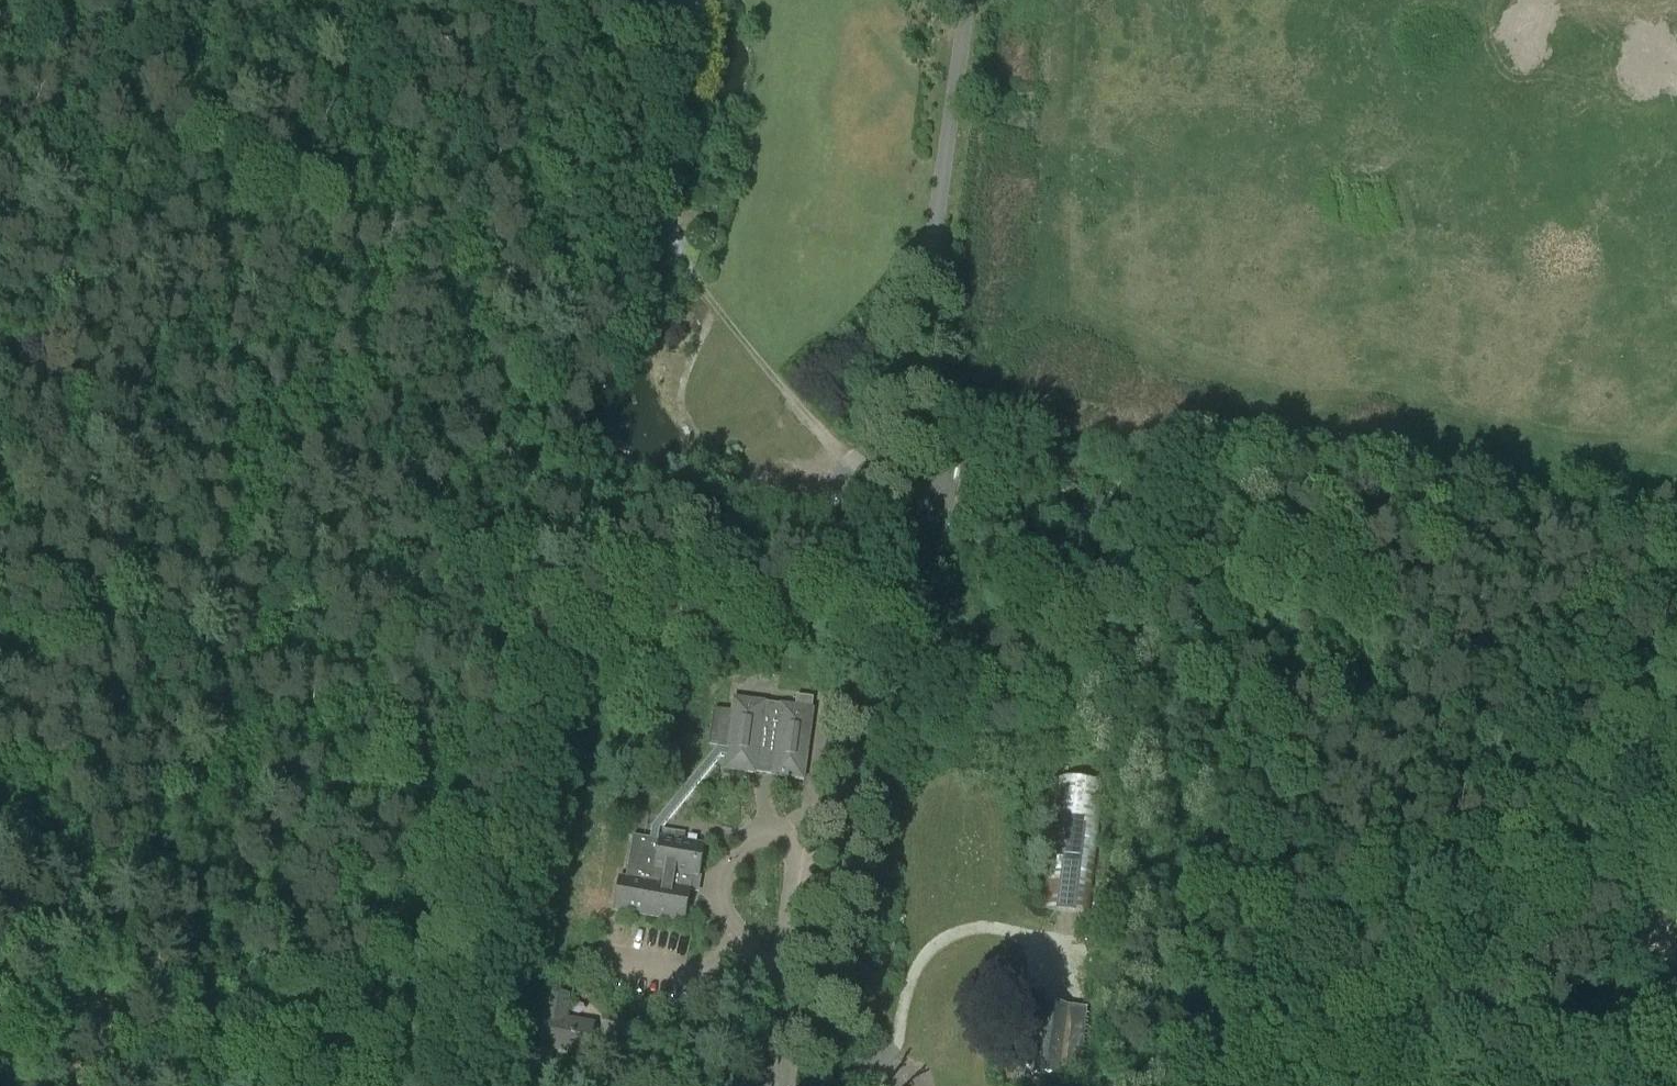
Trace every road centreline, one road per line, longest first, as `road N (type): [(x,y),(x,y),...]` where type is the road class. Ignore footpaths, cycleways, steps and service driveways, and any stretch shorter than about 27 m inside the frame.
road 1 (unclassified): [(1357,1085),(1676,716)]
road 2 (unclassified): [(791,1085),(872,609)]
road 3 (track): [(903,430),(969,0)]

